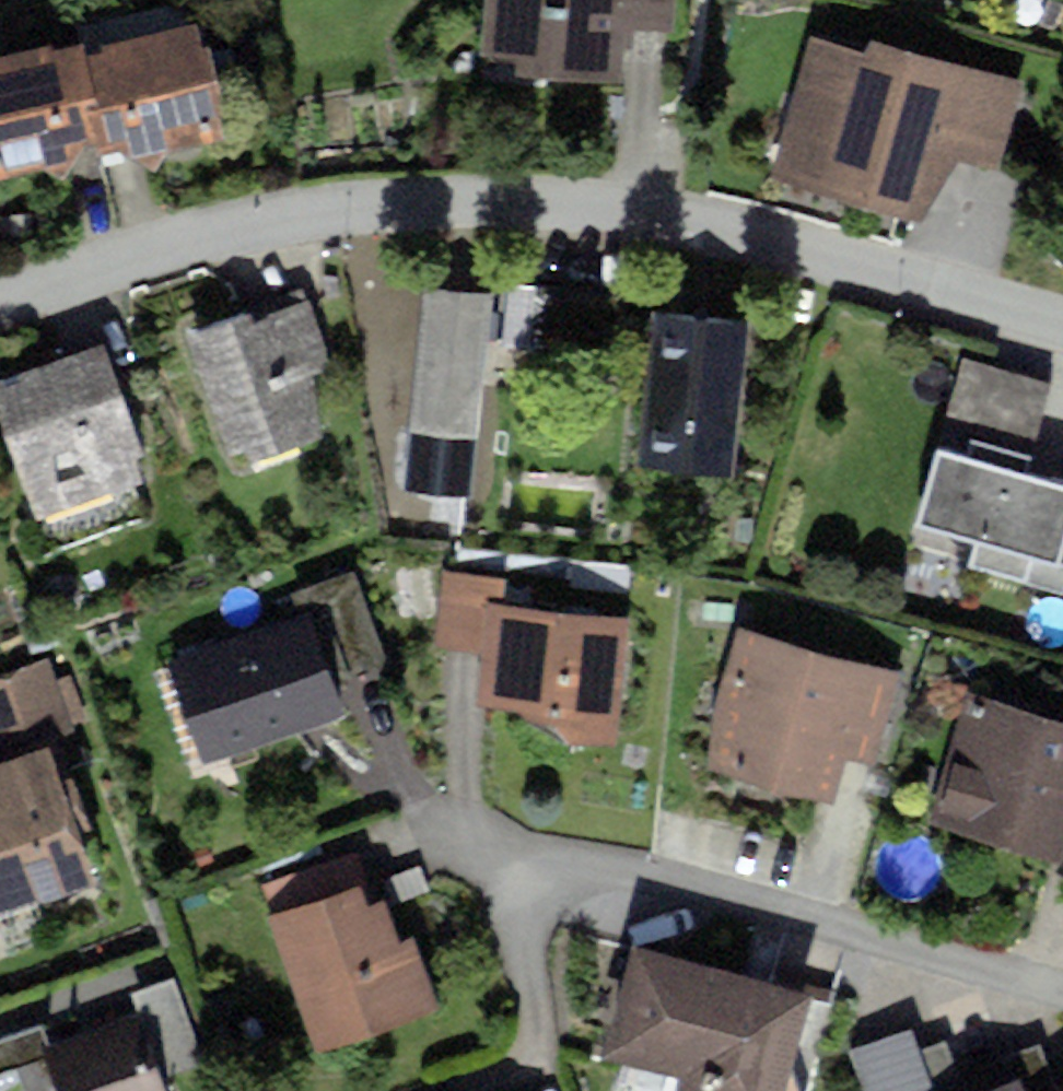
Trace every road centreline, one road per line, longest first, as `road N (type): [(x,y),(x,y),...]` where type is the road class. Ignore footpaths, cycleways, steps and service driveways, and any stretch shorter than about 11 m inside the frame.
road 1 (residential): [(0,298),(144,245),(477,200),(702,218),(1062,319)]

